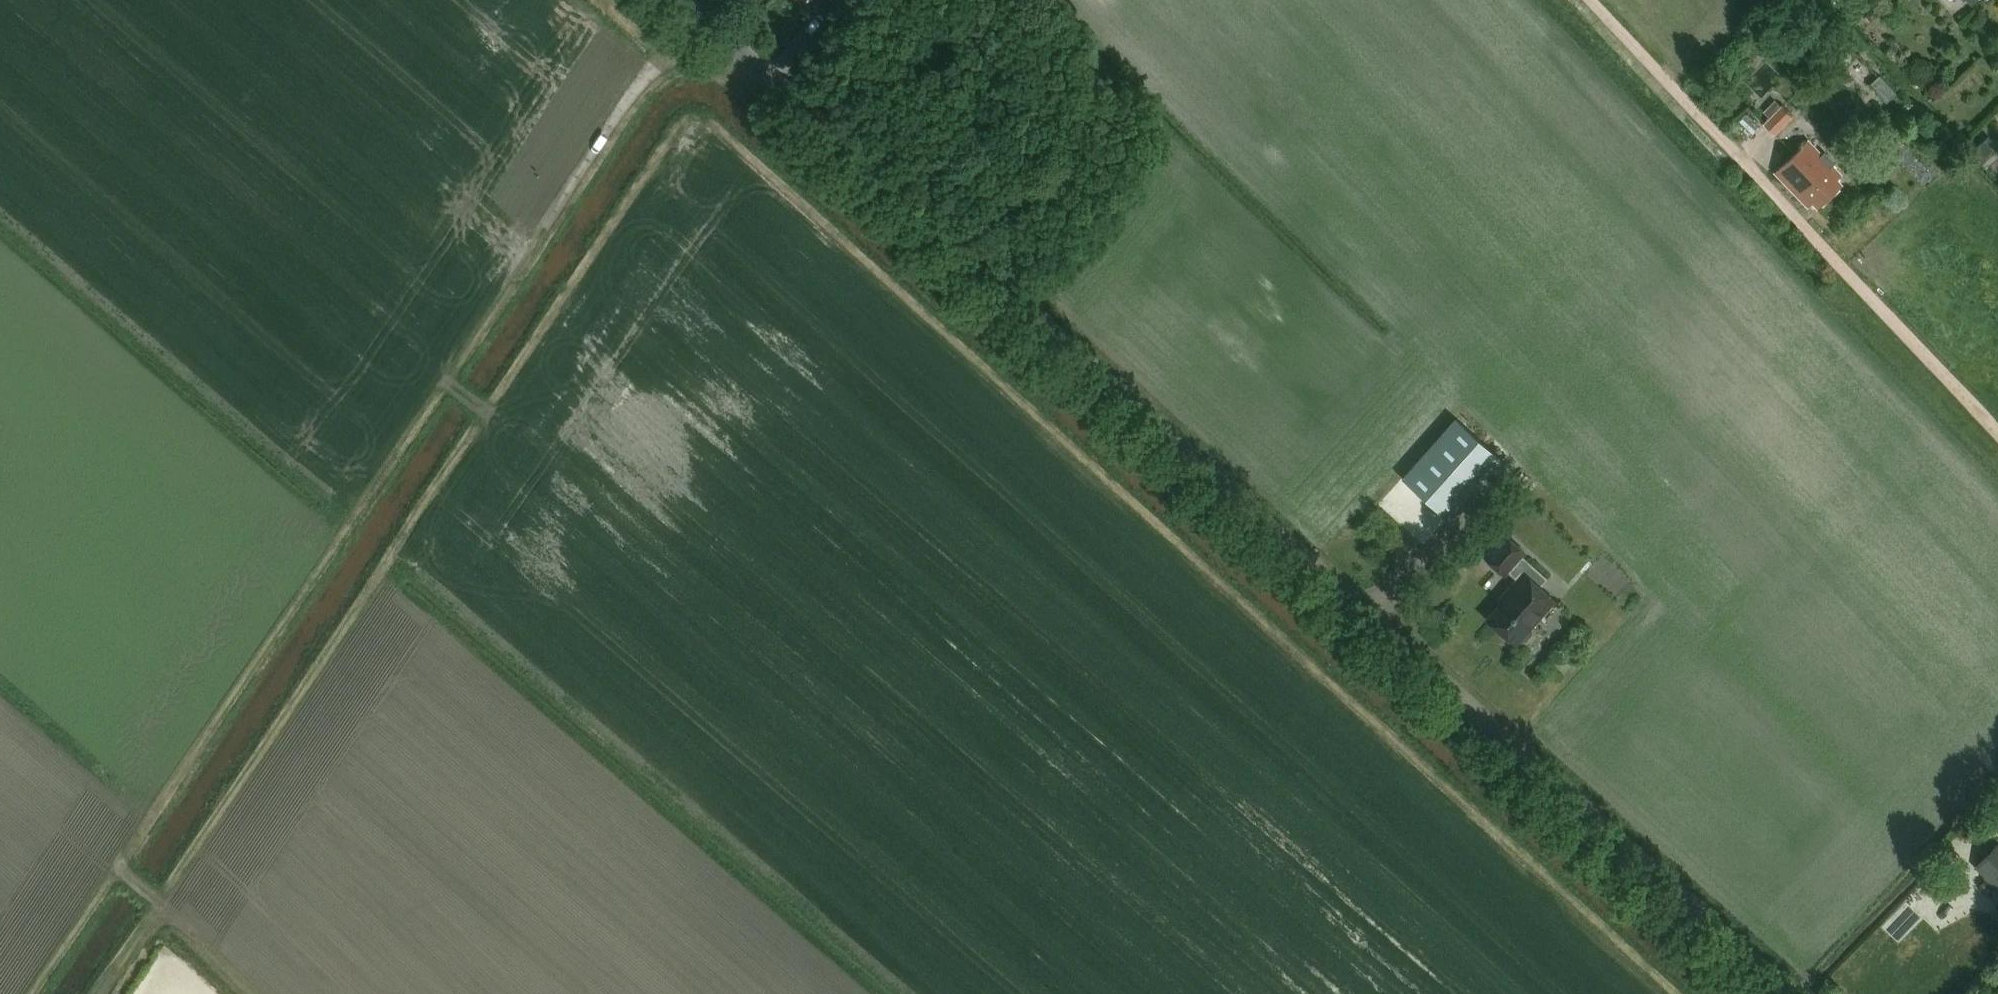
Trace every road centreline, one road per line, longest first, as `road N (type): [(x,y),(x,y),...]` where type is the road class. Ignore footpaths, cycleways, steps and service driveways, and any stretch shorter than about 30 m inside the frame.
road 1 (tertiary): [(1789,993),(679,0)]

